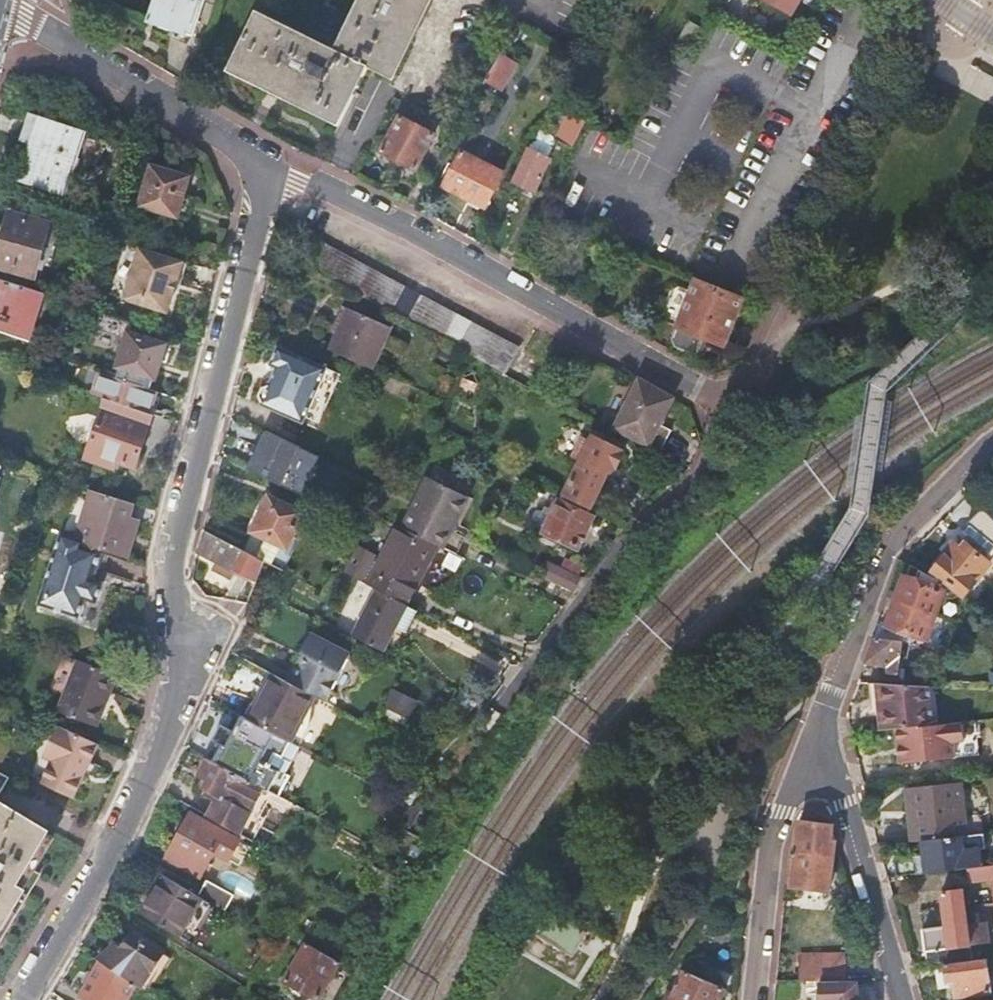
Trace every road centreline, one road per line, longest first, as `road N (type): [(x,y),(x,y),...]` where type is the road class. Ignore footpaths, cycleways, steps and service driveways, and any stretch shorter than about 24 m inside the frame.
road 1 (residential): [(260,167),(728,403),(698,473),(631,533),(491,715)]
road 2 (residential): [(24,999),(119,839),(176,690),(182,658),(172,563),(260,167)]
road 3 (tertiary): [(992,445),(884,546),(816,735)]
road 4 (residential): [(260,167),(0,0)]
road 5 (tertiary): [(816,735),(899,999)]
road 6 (residential): [(816,735),(767,835),(749,999)]

